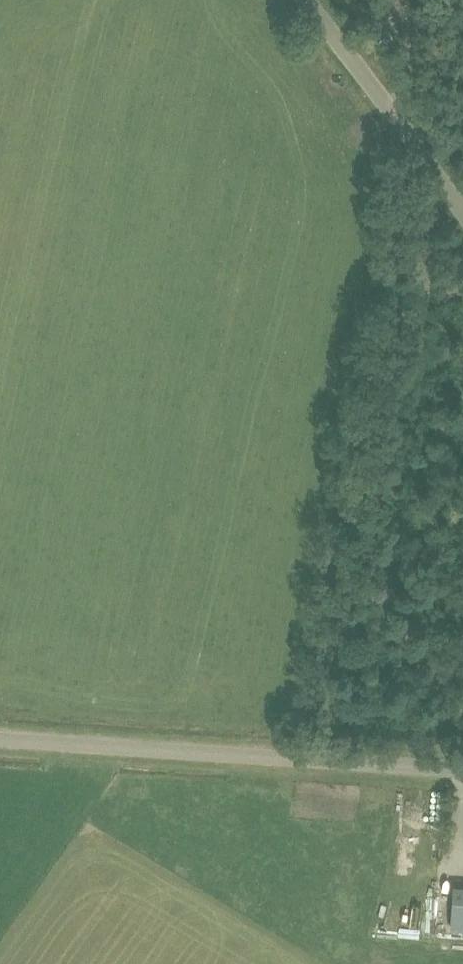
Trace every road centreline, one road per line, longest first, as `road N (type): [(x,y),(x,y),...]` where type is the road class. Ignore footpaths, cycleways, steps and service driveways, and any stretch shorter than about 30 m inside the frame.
road 1 (unclassified): [(462,765),(0,737)]
road 2 (unclassified): [(462,205),(308,0)]

